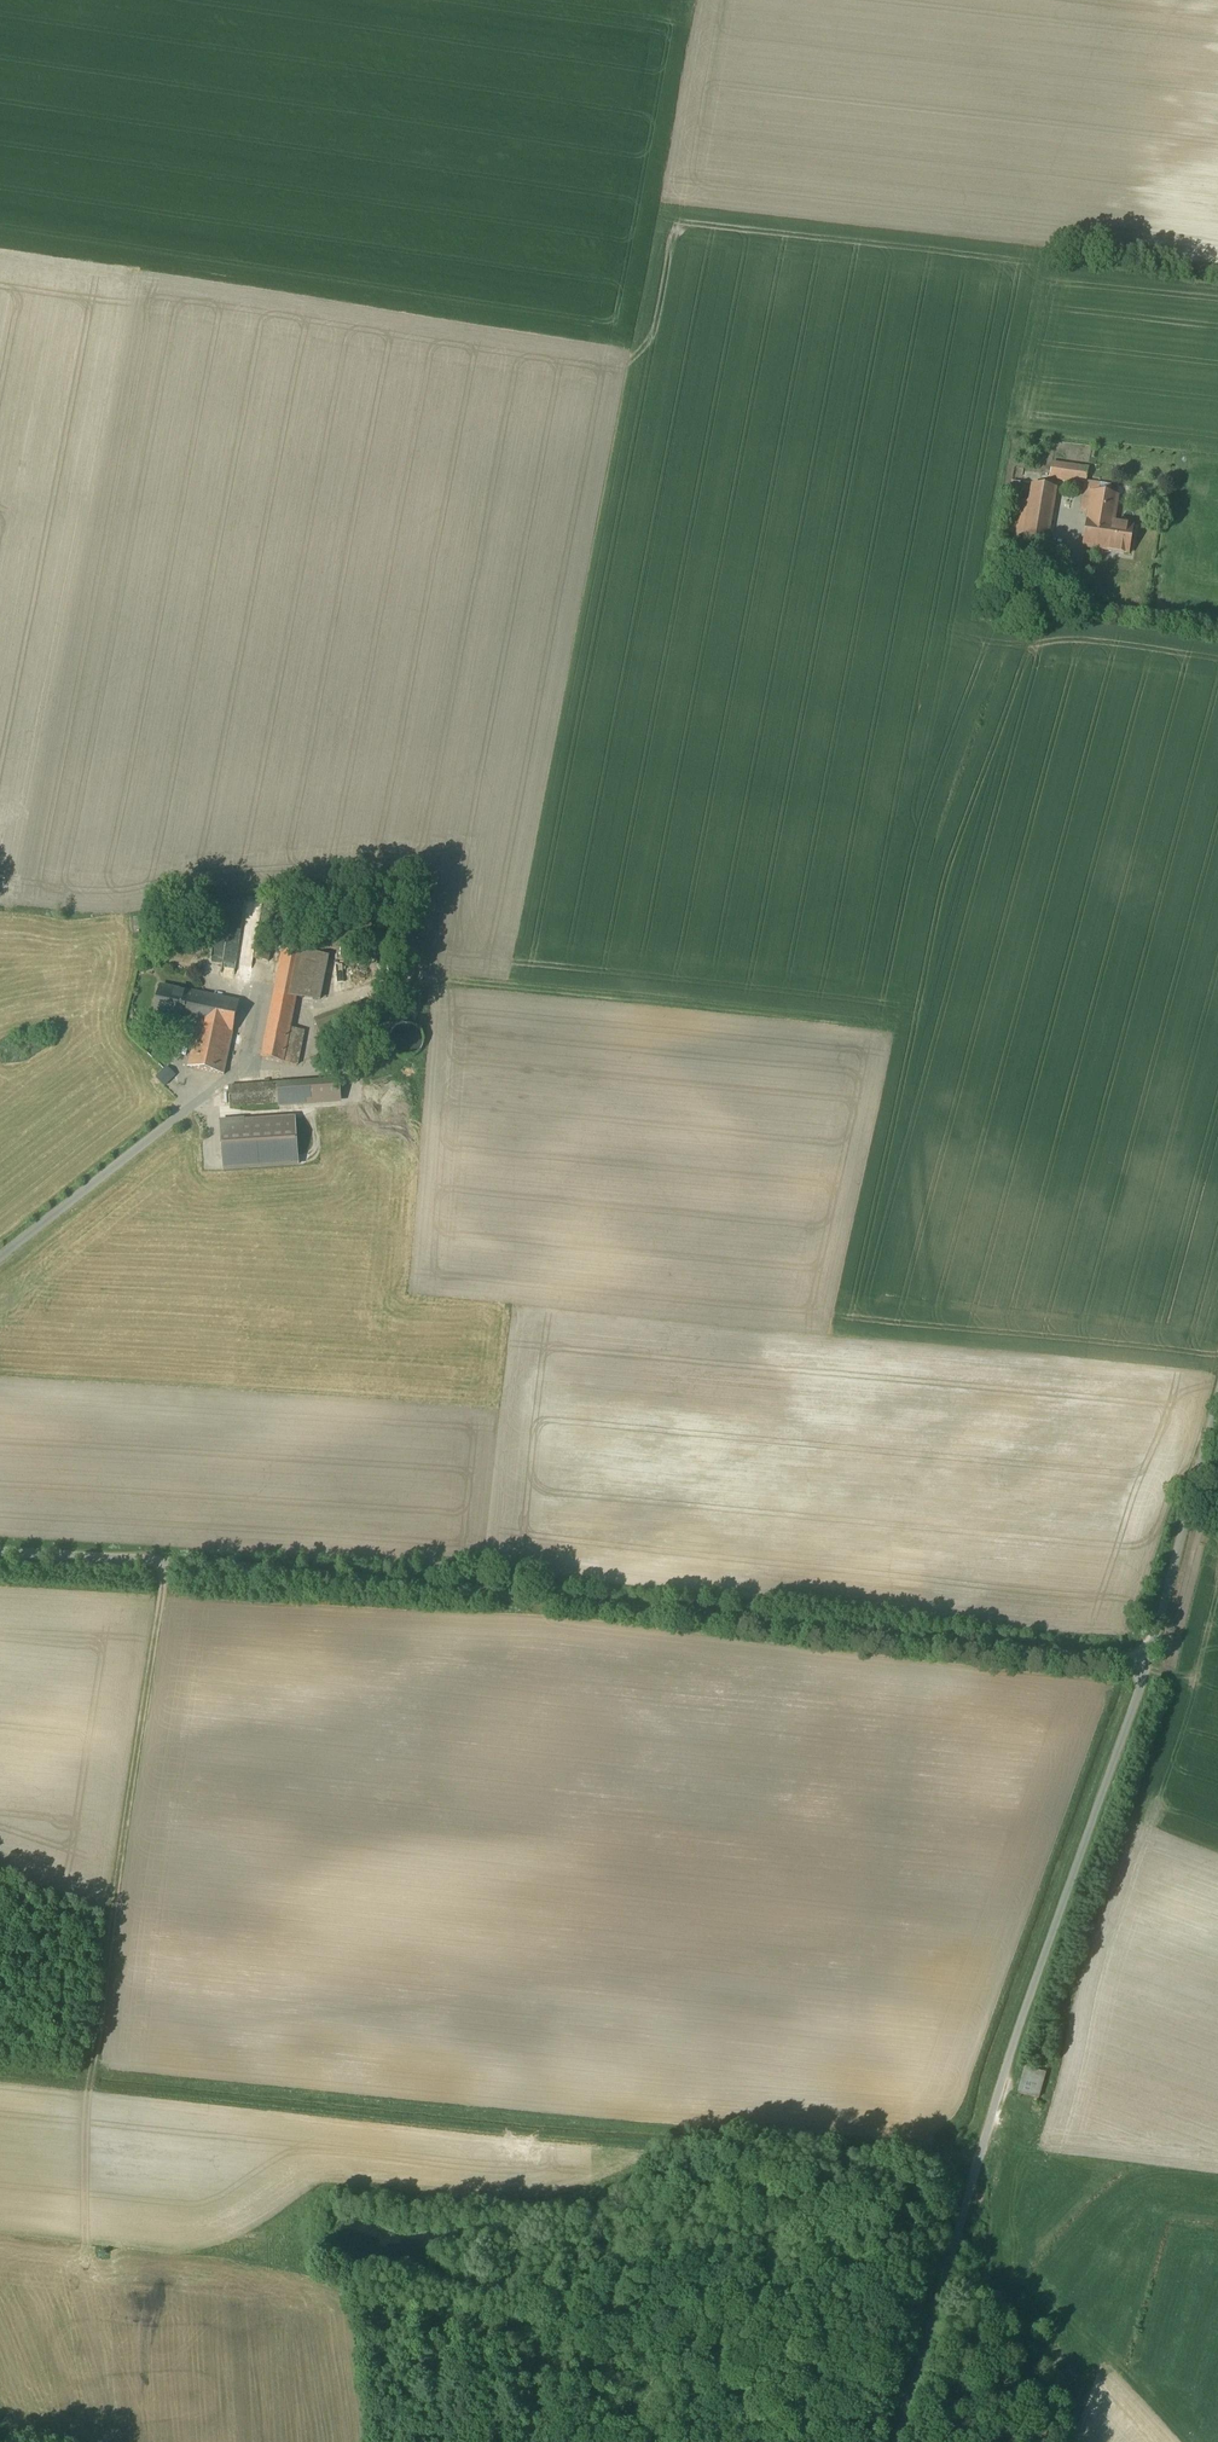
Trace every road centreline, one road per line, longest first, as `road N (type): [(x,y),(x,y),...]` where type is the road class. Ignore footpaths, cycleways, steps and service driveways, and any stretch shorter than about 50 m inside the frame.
road 1 (unclassified): [(0,1553),(486,1582),(1142,1662)]
road 2 (unclassified): [(899,2441),(982,2149),(1142,1662)]
road 3 (unclassified): [(1142,1662),(1217,1370)]

